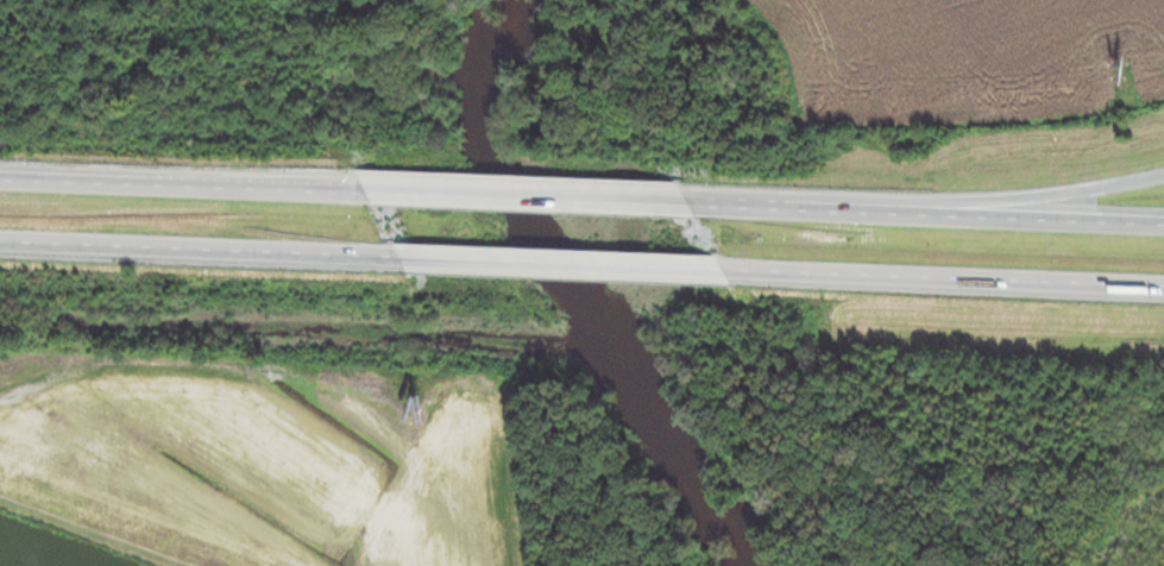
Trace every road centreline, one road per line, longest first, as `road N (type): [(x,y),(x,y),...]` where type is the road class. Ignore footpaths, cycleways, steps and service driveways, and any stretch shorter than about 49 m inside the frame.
road 1 (motorway): [(726,271),(1163,288)]
road 2 (motorway): [(1163,178),(986,205),(738,206)]
road 3 (motorway): [(1163,227),(738,206)]
road 4 (motorway): [(0,243),(398,259)]
road 5 (motorway): [(398,259),(726,271)]
road 6 (motorway): [(686,203),(364,193)]
road 7 (motorway): [(364,193),(86,184)]

